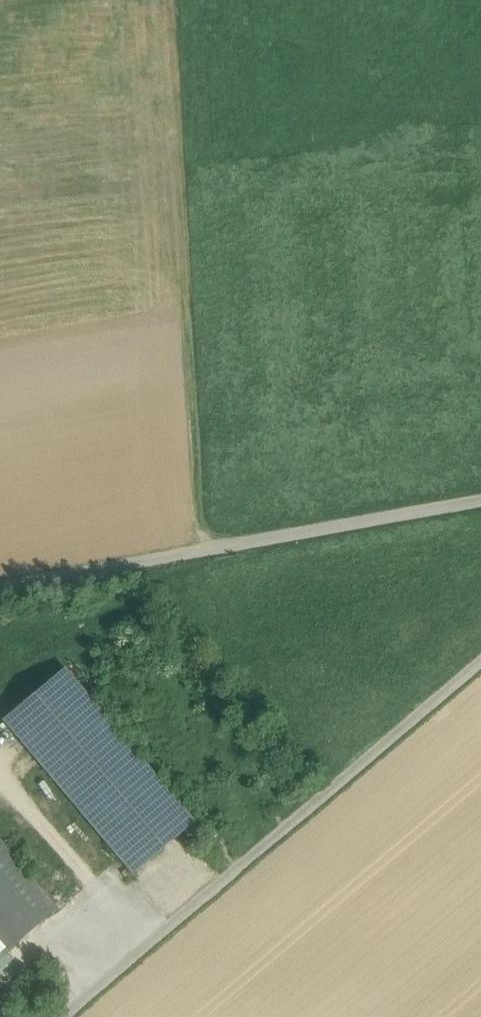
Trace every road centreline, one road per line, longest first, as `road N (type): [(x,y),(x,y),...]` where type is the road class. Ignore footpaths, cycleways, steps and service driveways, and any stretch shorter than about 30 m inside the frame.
road 1 (track): [(57,1016),(480,664)]
road 2 (unclassified): [(0,590),(480,503)]

